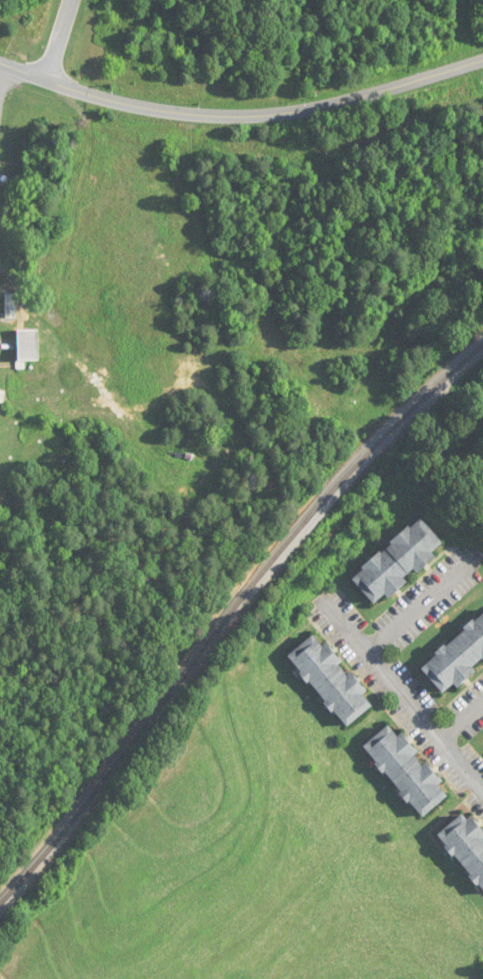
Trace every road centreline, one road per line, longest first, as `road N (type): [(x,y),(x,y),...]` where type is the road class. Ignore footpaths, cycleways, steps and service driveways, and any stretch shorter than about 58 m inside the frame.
road 1 (tertiary): [(482,59),(320,107),(239,116),(101,98),(0,62)]
road 2 (residential): [(482,788),(326,602)]

